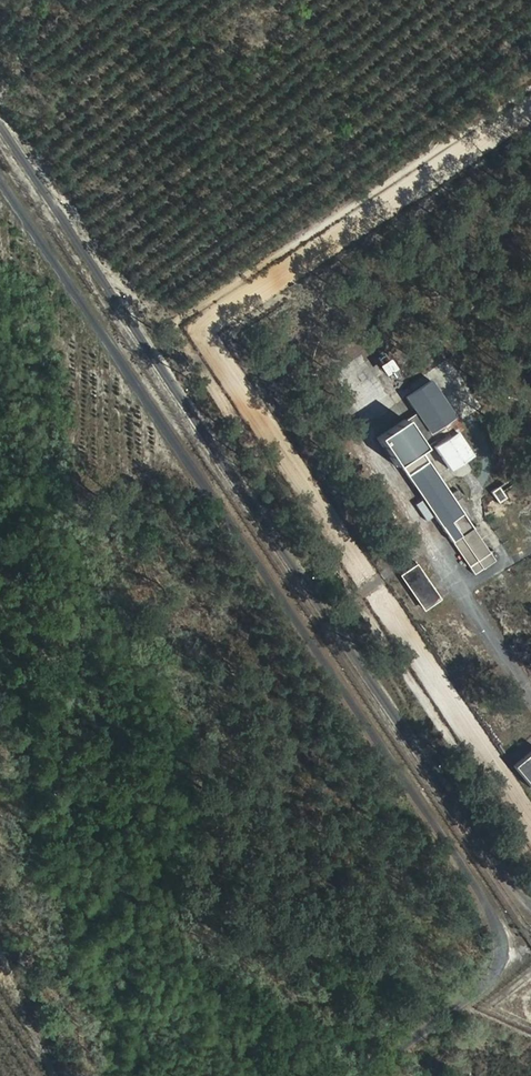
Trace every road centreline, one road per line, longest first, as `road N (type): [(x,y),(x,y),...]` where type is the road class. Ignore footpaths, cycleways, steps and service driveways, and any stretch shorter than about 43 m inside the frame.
road 1 (residential): [(0,167),(500,920),(508,951),(502,975),(378,1075)]
road 2 (track): [(530,109),(199,329),(530,822)]
road 3 (track): [(530,907),(0,114)]

